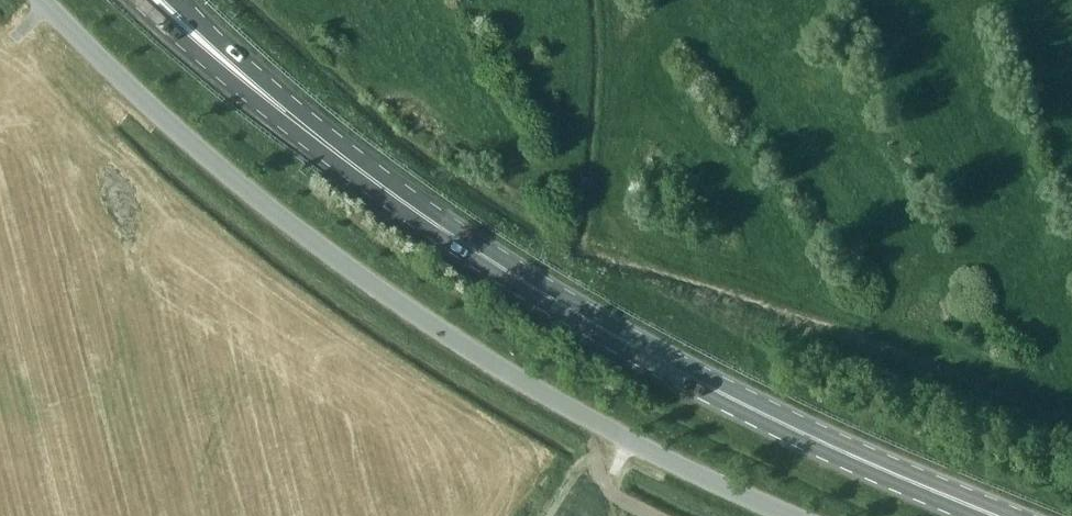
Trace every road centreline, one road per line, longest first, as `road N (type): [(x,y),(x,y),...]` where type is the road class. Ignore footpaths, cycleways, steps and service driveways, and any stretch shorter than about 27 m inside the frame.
road 1 (unclassified): [(796,515),(625,438),(411,311),(216,162),(45,0)]
road 2 (trunk): [(998,515),(753,407),(569,309),(356,167)]
road 3 (trunk): [(135,0),(197,59),(356,167)]
road 4 (trunk): [(356,167),(176,0)]

